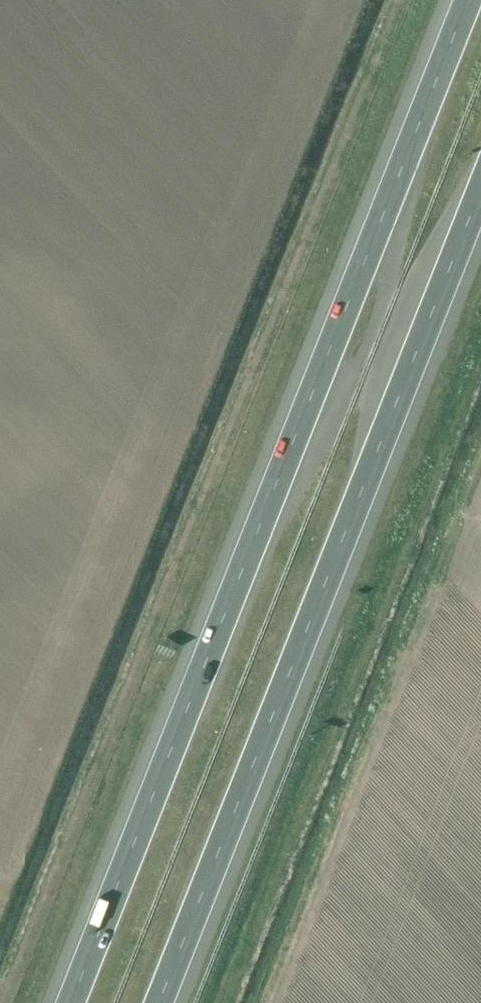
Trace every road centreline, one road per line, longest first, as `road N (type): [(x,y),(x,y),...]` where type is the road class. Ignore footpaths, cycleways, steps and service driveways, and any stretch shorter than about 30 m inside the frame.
road 1 (motorway): [(459,0),(65,1002)]
road 2 (motorway): [(167,1002),(480,214)]

